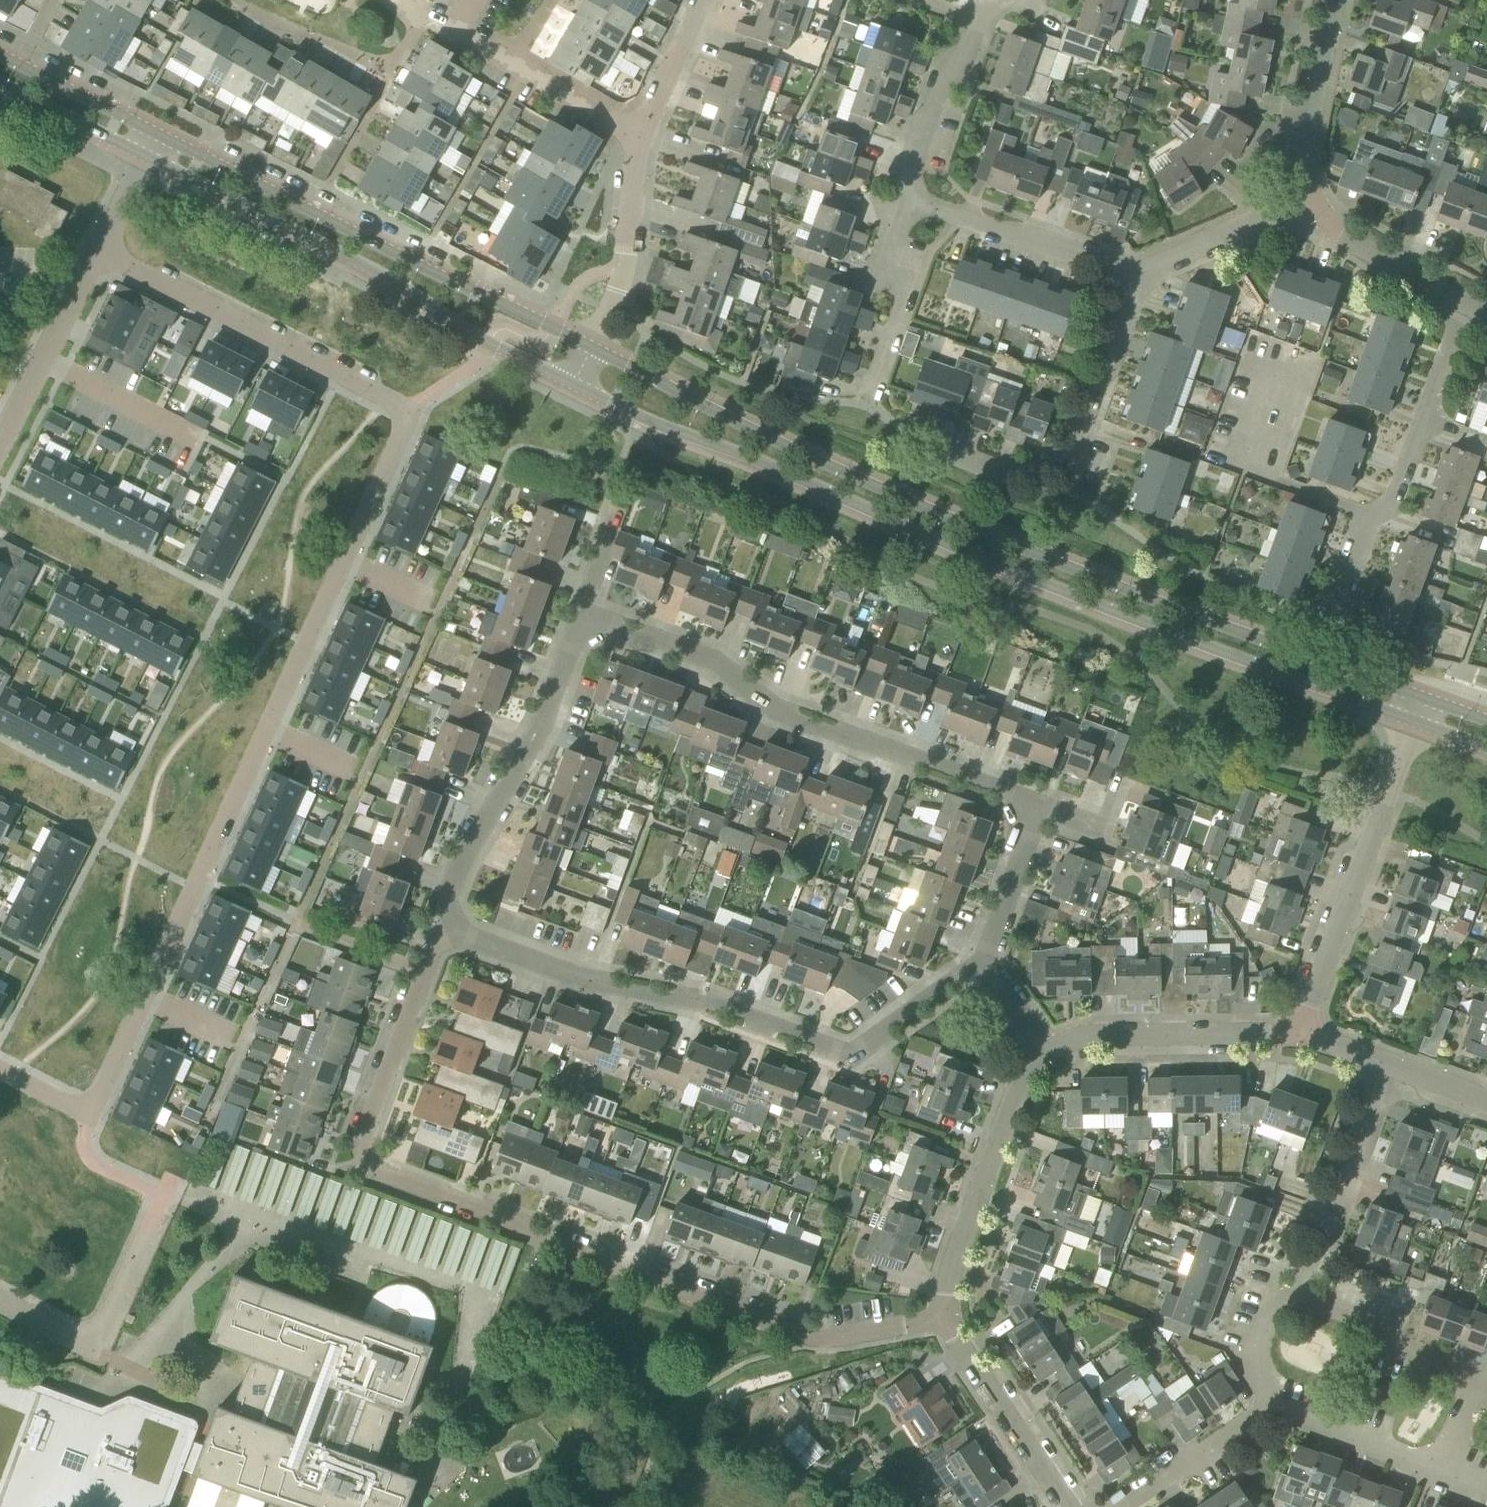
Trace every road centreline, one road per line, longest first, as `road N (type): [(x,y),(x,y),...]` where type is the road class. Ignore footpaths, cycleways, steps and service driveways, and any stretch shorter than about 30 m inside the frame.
road 1 (residential): [(96,250),(409,409),(90,1113),(0,1066)]
road 2 (secondary): [(576,387),(641,420),(1412,720)]
road 3 (secondary): [(1420,698),(990,533),(594,348)]
road 4 (residential): [(942,1319),(822,1338),(370,1168),(361,1150),(431,949),(459,934)]
road 5 (residential): [(982,965),(848,1052),(713,1003),(582,979),(459,934)]
road 6 (residential): [(581,613),(720,662),(783,710),(1038,807)]
road 7 (secondary): [(143,156),(576,387)]
road 8 (secondary): [(594,348),(155,131)]
road 9 (residential): [(643,126),(553,90),(421,15),(392,65),(380,67),(237,0)]
road 10 (residential): [(459,934),(447,905),(481,824),(518,776),(581,613)]
road 11 (residential): [(1334,607),(1369,521),(1394,498),(1466,303)]
road 12 (unclassified): [(1303,1034),(1412,720)]
road 13 (unclassified): [(1045,1054),(1021,1078),(942,1319)]
road 14 (unclassified): [(1303,1034),(1081,1036),(1045,1054)]
road 15 (residential): [(1307,1296),(1389,1066)]
road 16 (residential): [(907,192),(1127,260)]
road 17 (residential): [(594,348),(625,271),(643,126)]
road 18 (unclassified): [(942,1319),(1069,1506)]
road 19 (residential): [(1001,0),(971,18),(964,52),(914,146),(907,192)]
road 20 (residential): [(1056,471),(1127,260)]
road 21 (residential): [(0,439),(96,250)]
road 22 (residential): [(867,374),(884,350),(901,291),(886,268),(907,192)]
road 23 (residential): [(1306,194),(1307,116),(1331,0)]
road 24 (residential): [(1466,303),(1348,238),(1306,194)]
road 25 (residential): [(1479,1385),(1307,1296)]
road 26 (residential): [(1278,1404),(1116,1506)]
road 27 (residential): [(1127,260),(1306,194)]
road 28 (residential): [(1442,1466),(1278,1404)]
road 29 (secondary): [(155,131),(0,56)]
road 30 (residential): [(982,965),(1038,807)]
road 31 (secondary): [(0,84),(143,156)]
road 32 (residential): [(643,126),(701,0)]
road 33 (residential): [(1278,1404),(1258,1361),(1275,1309),(1307,1296)]

